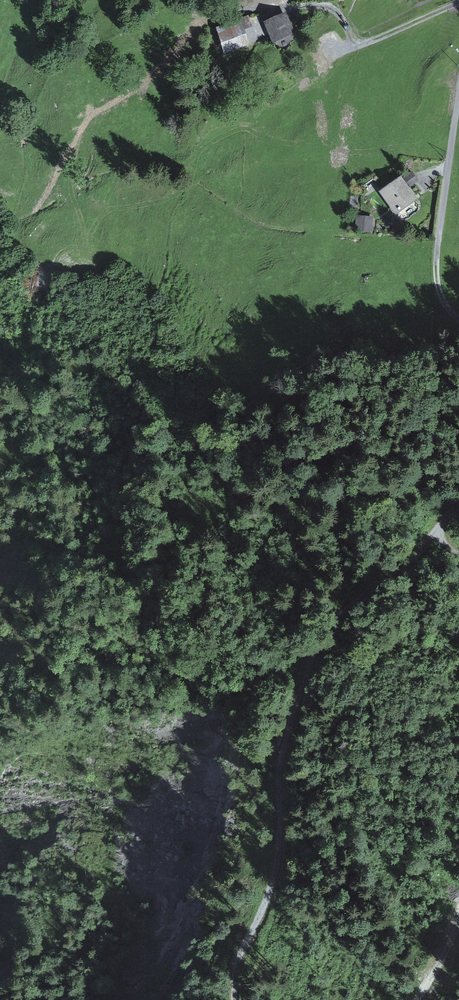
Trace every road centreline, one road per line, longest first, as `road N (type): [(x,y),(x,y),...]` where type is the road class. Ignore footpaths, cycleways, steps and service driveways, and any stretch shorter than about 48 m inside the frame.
road 1 (track): [(458,520),(410,541),(323,633),(291,716),(277,865),(240,958),(234,999)]
road 2 (track): [(252,6),(334,10),(362,42),(458,3)]

